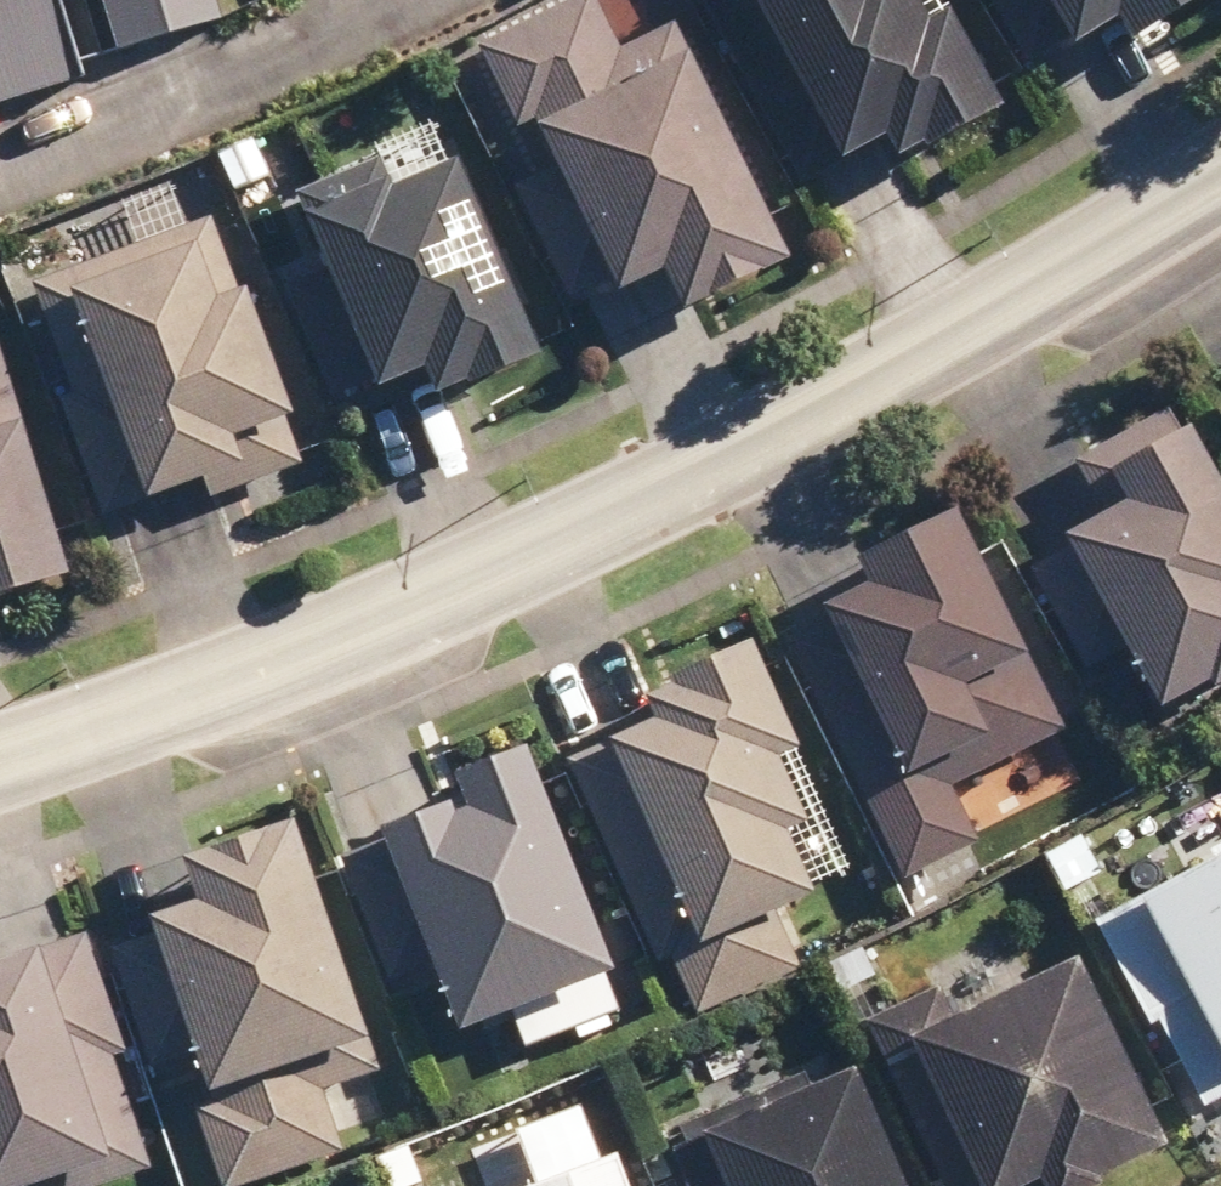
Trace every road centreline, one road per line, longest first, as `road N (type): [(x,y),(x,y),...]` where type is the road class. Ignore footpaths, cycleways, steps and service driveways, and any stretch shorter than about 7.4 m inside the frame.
road 1 (residential): [(0,769),(264,672),(559,541),(902,368),(1220,177)]
road 2 (residential): [(0,181),(316,50),(411,0)]

